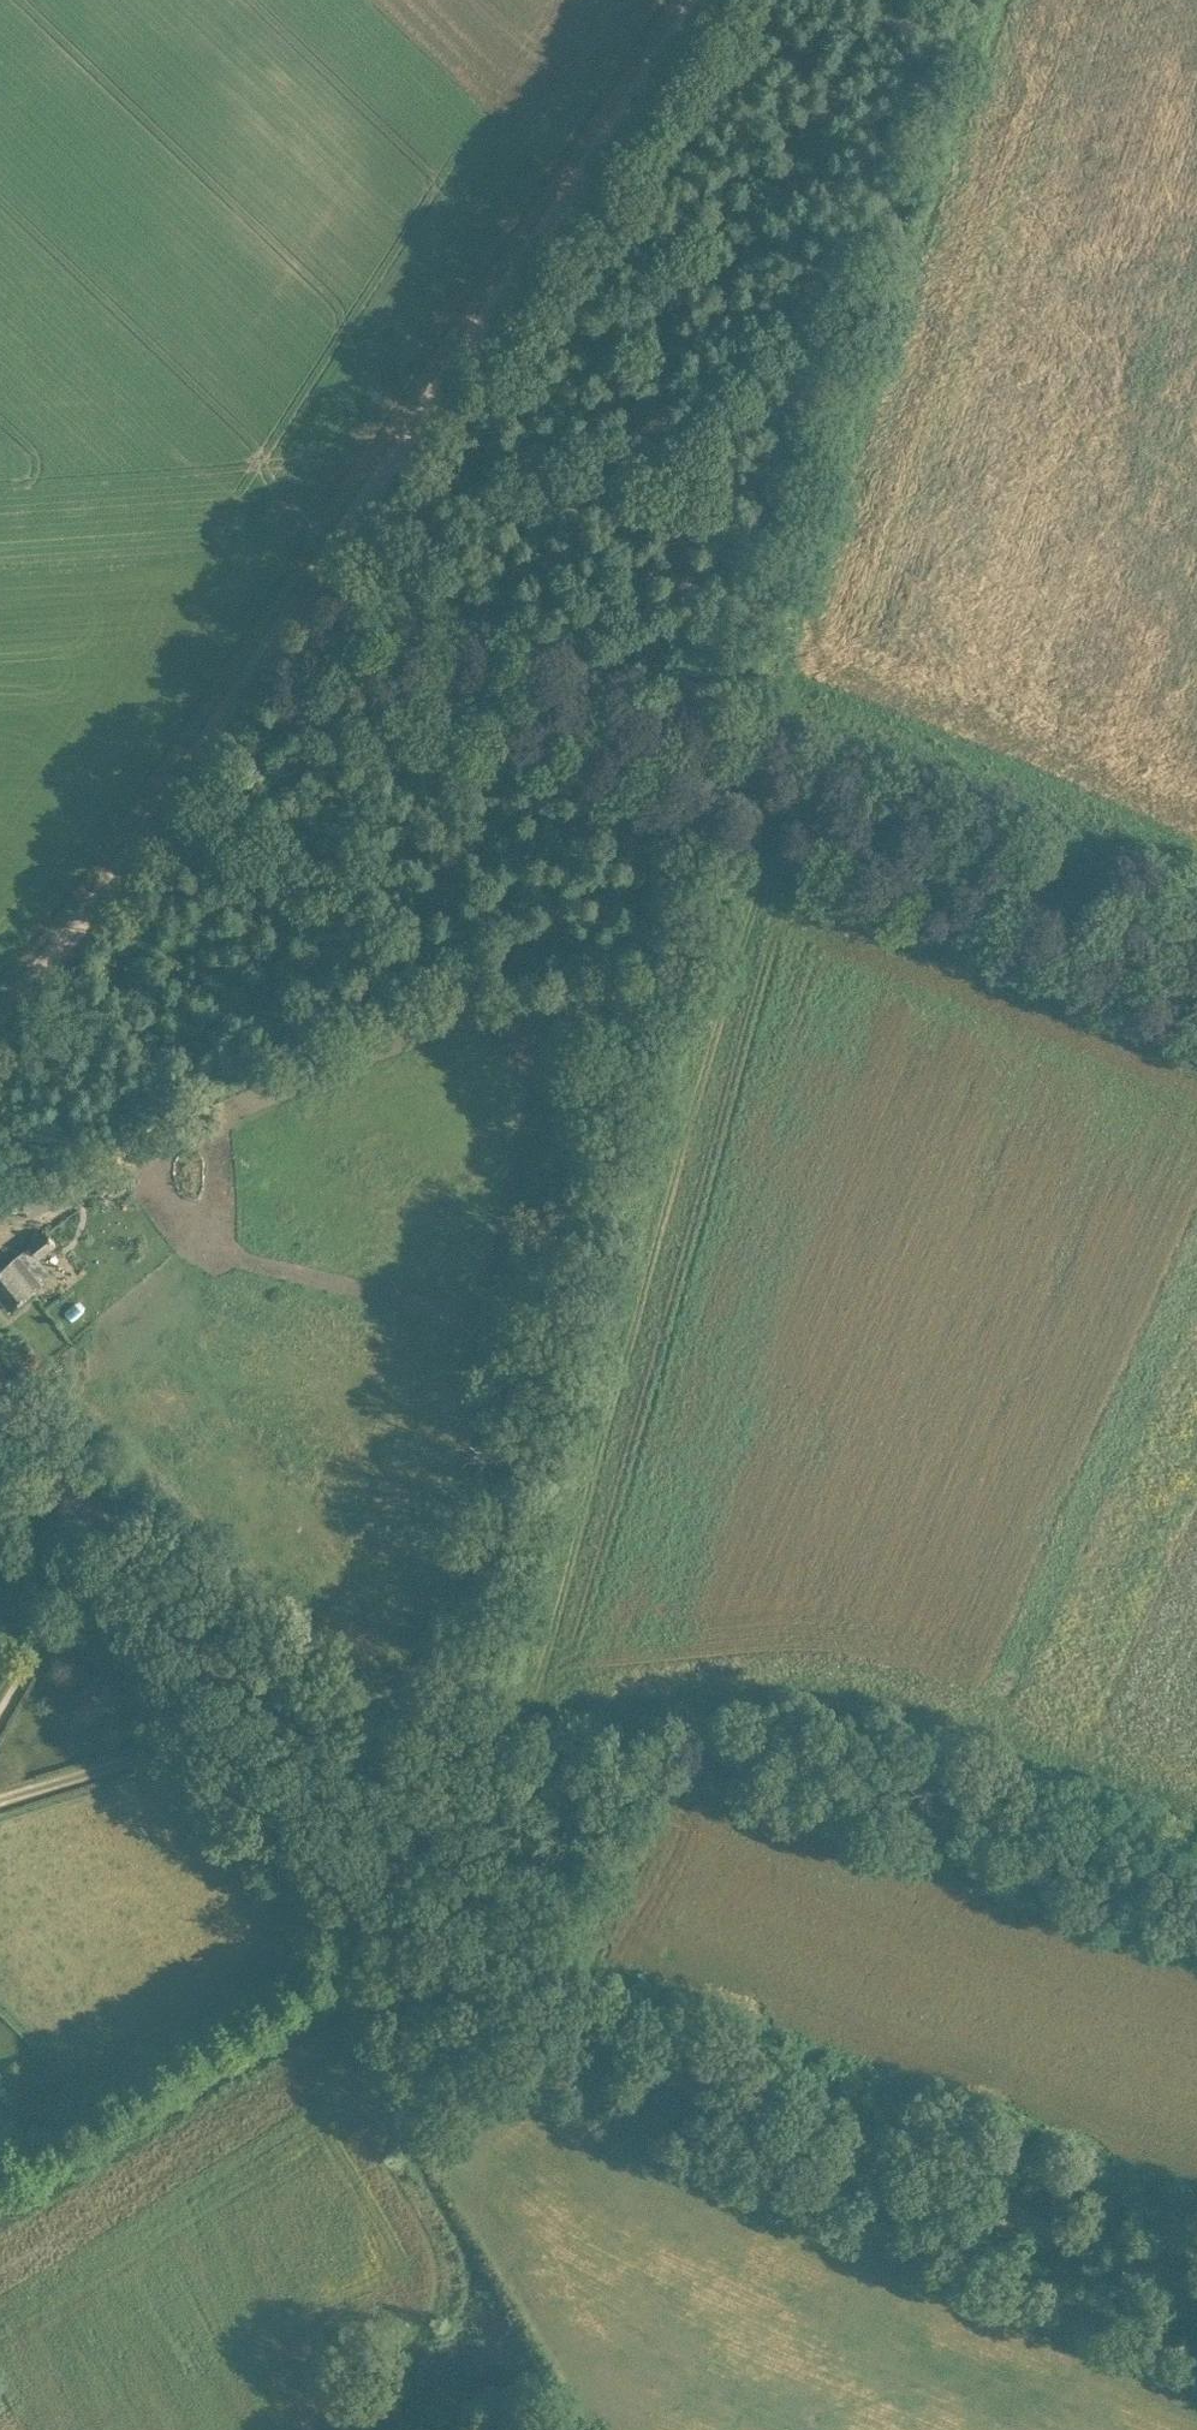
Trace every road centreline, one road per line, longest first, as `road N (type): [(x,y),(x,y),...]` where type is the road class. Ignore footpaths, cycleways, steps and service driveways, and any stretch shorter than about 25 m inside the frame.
road 1 (track): [(0,1014),(74,931),(176,787),(700,0)]
road 2 (track): [(1196,964),(729,770),(278,632)]
road 3 (track): [(567,2015),(458,1950),(430,1923),(0,1392)]
road 4 (track): [(1196,2286),(859,2159),(567,2015)]

